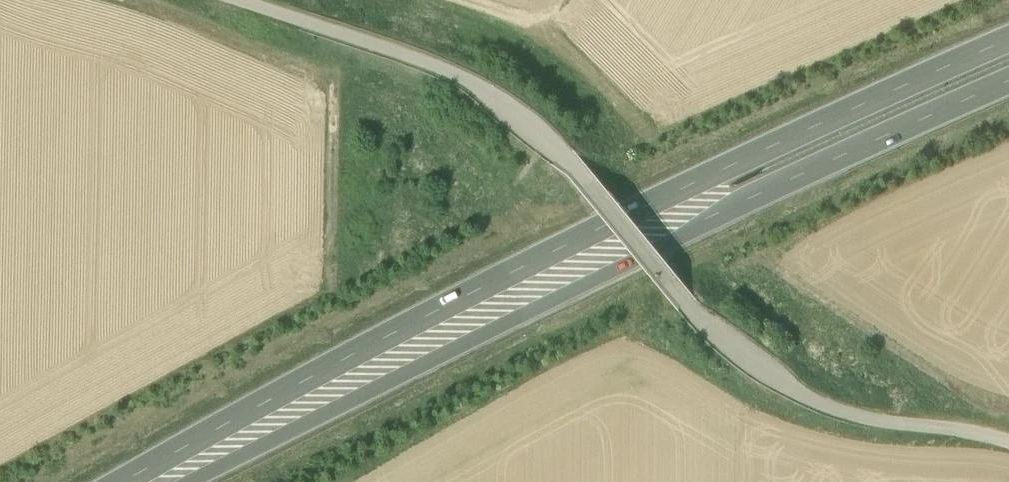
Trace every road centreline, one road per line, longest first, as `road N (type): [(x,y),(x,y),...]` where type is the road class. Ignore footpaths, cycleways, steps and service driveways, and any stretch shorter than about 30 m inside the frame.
road 1 (trunk): [(1008,41),(476,288),(129,481)]
road 2 (track): [(238,0),(471,83),(569,159),(721,338),(807,399),(864,419),(1008,442)]
road 3 (trunk): [(182,481),(801,175),(1008,82)]
road 4 (track): [(331,285),(331,87),(126,0)]

